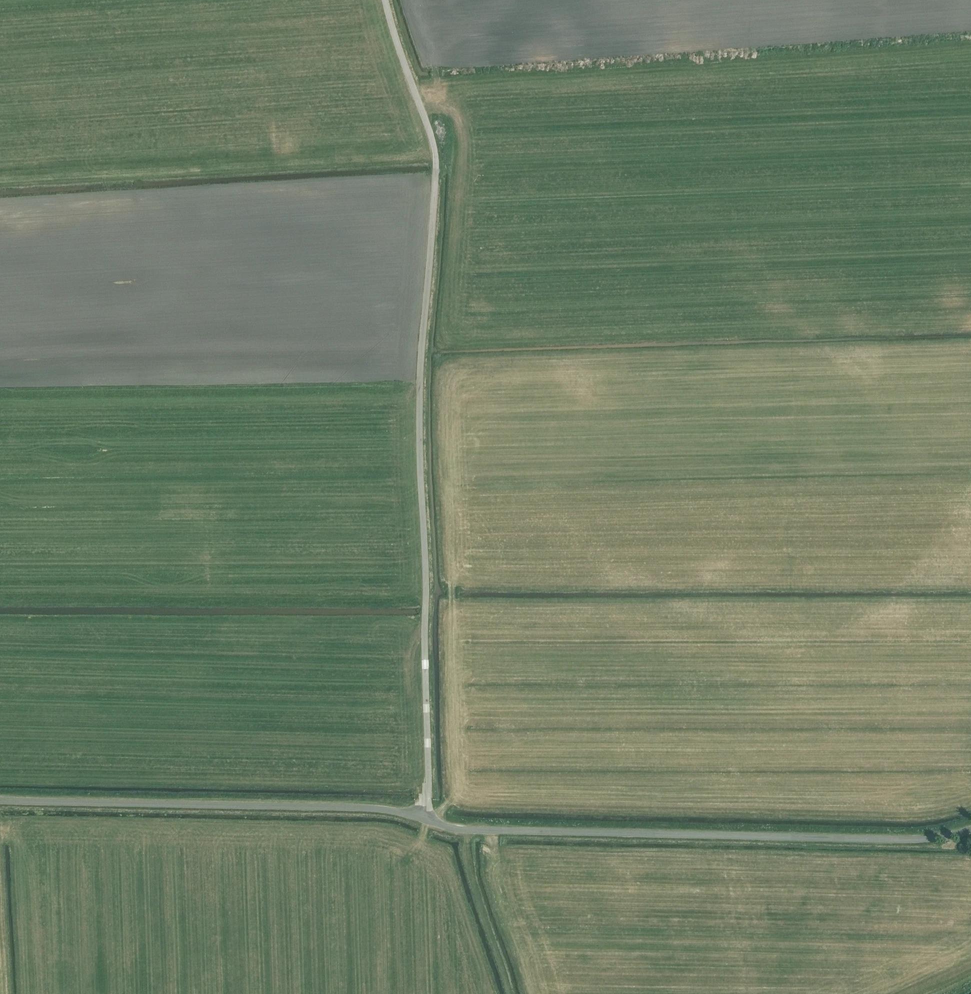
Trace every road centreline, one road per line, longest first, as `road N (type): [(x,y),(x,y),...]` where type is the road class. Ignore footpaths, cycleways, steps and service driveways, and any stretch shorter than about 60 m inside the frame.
road 1 (unclassified): [(428,821),(466,831),(853,841),(970,831)]
road 2 (unclassified): [(428,821),(383,809),(0,801)]

